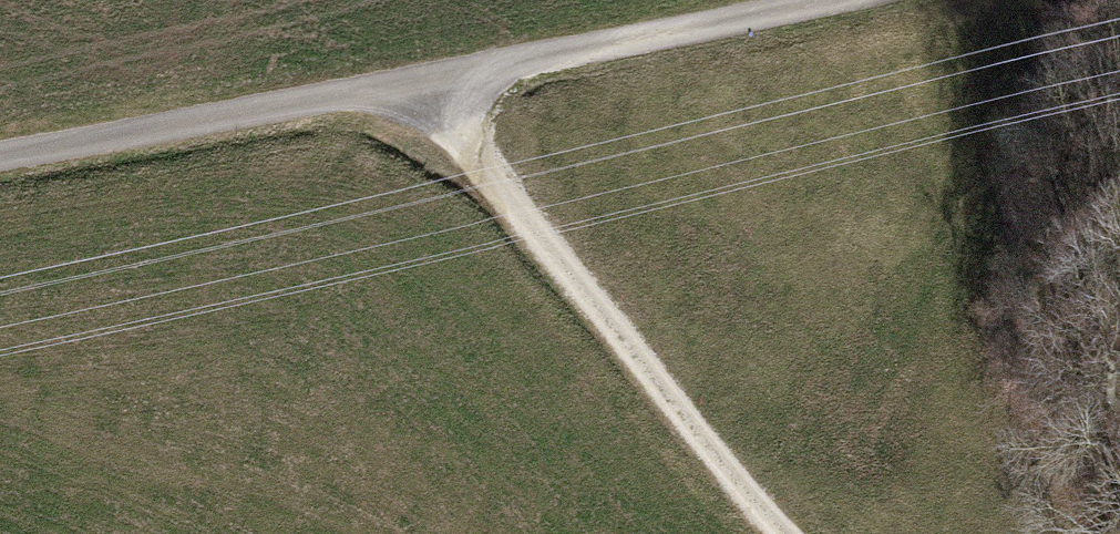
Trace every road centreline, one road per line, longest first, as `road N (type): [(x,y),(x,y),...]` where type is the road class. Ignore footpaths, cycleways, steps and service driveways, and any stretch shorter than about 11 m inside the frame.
road 1 (track): [(0,156),(413,87),(822,0)]
road 2 (track): [(413,87),(786,533)]

